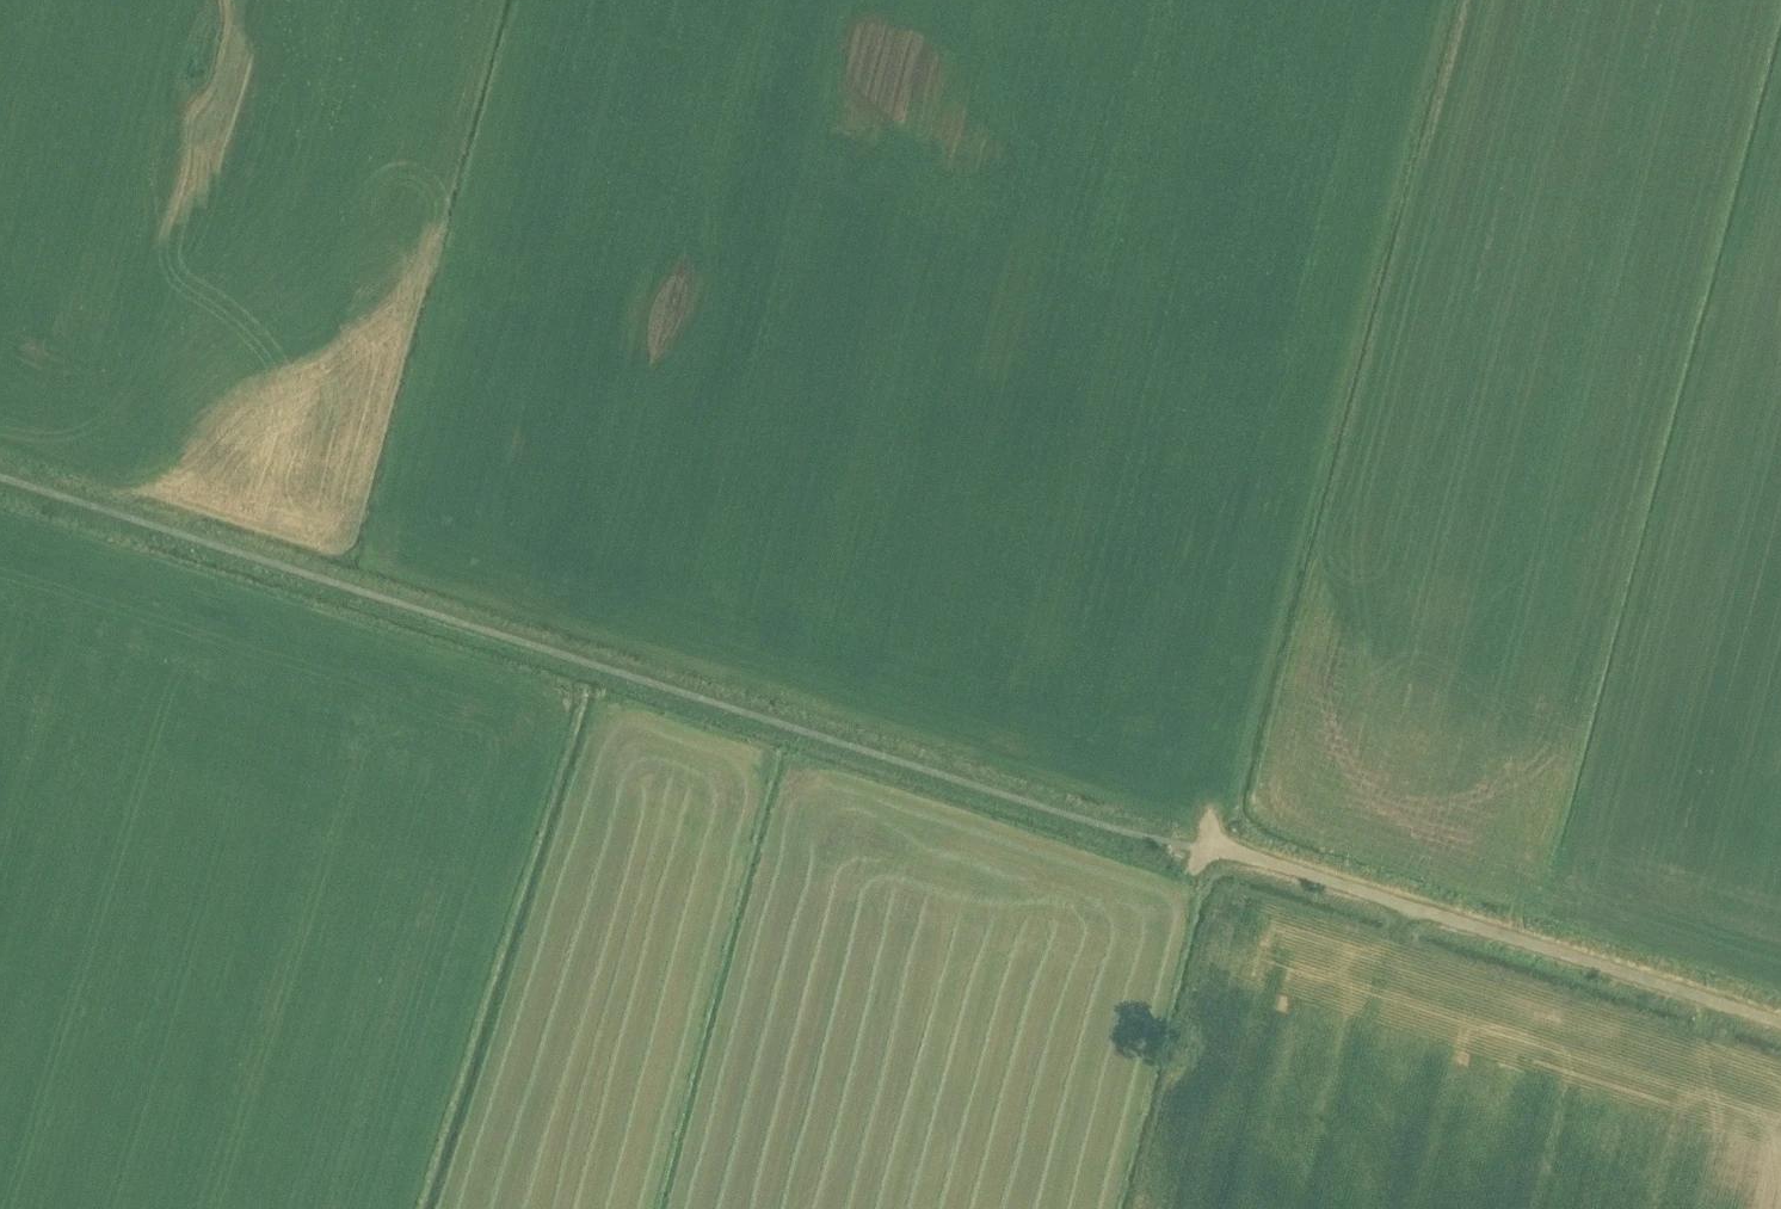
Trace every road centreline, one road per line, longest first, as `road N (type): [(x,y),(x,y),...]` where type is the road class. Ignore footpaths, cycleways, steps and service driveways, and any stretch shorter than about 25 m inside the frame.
road 1 (unclassified): [(1780,1022),(1215,845)]

